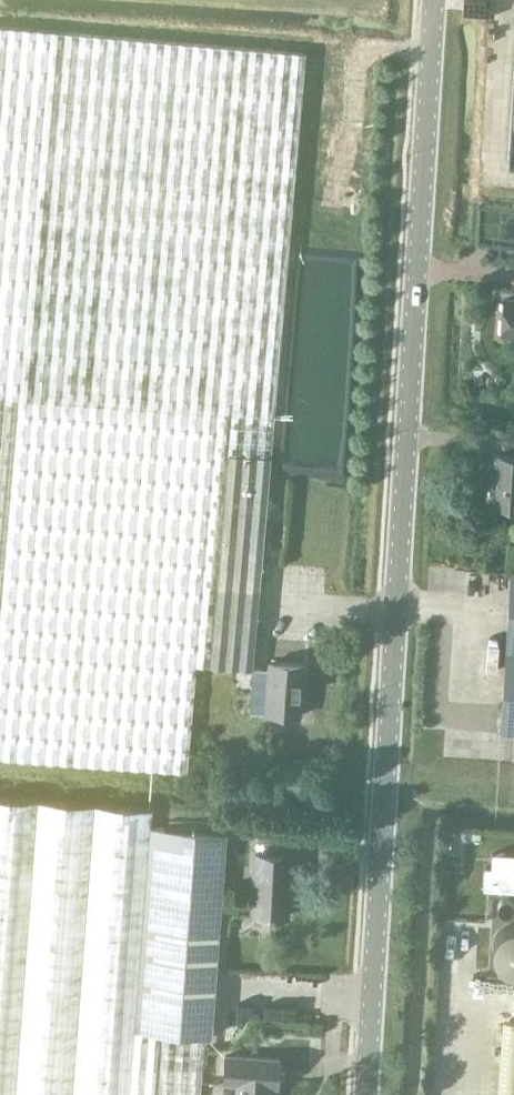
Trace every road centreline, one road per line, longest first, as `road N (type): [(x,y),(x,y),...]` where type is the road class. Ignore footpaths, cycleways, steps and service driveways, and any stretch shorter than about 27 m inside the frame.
road 1 (unclassified): [(367,1094),(436,0)]

